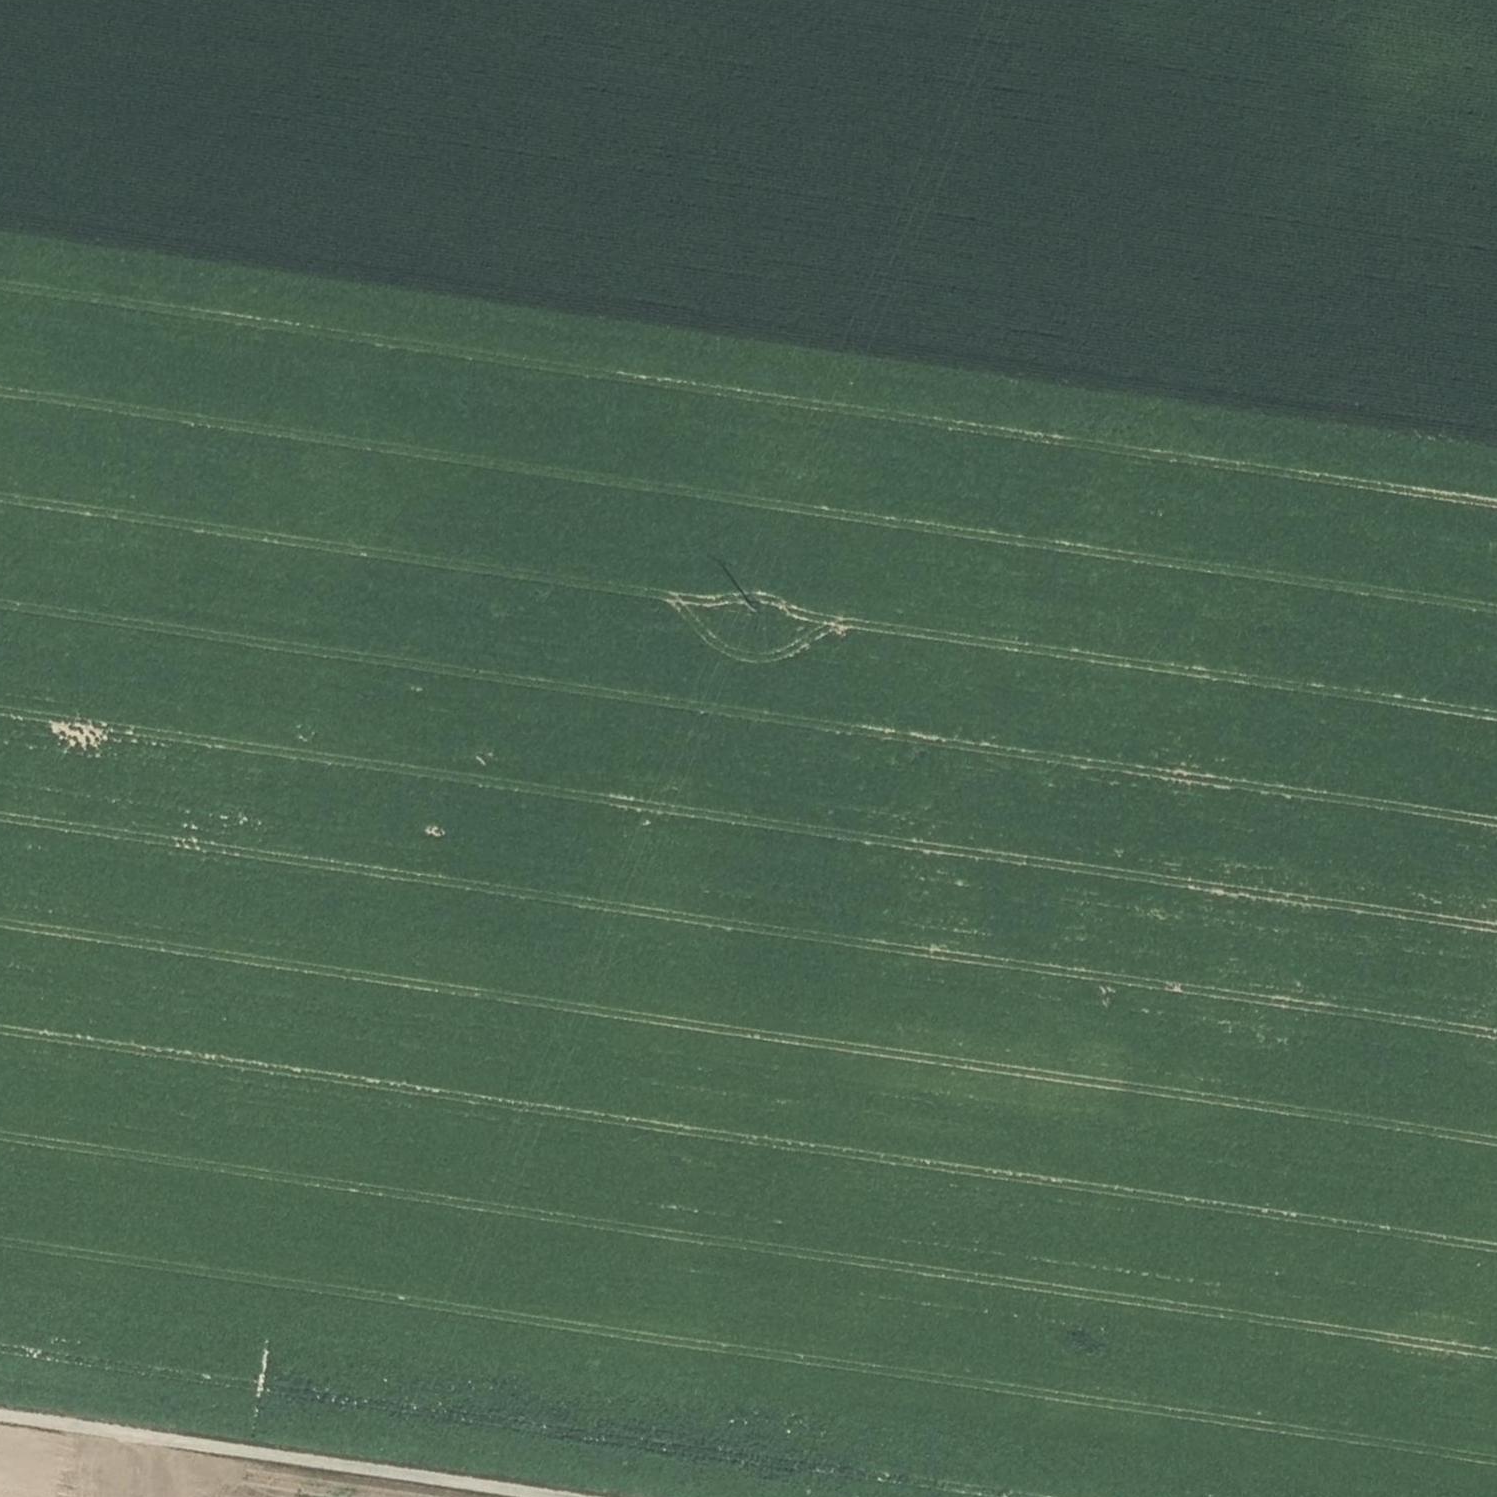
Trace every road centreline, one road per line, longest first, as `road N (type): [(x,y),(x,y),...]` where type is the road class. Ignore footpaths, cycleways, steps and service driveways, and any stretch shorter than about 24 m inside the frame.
road 1 (track): [(1496,473),(0,244)]
road 2 (track): [(522,1496),(0,1421)]

